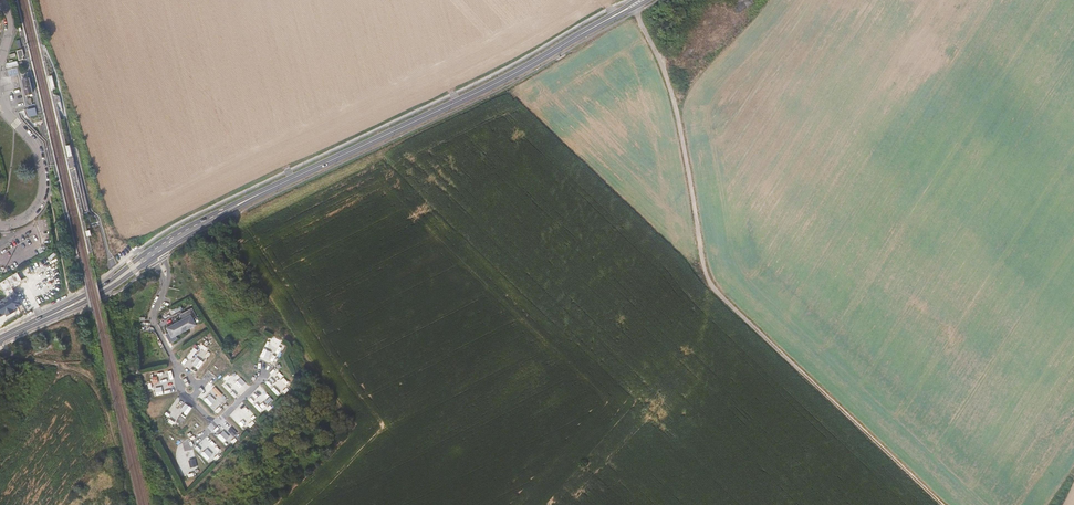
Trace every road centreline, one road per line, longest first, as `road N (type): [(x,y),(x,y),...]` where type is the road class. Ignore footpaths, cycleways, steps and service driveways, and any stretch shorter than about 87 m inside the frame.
road 1 (secondary): [(222,213),(506,79),(592,28)]
road 2 (residential): [(0,98),(37,151),(43,183),(33,212),(0,225)]
road 3 (secondary): [(222,213),(169,238),(85,299)]
road 4 (secondary): [(85,299),(222,213)]

